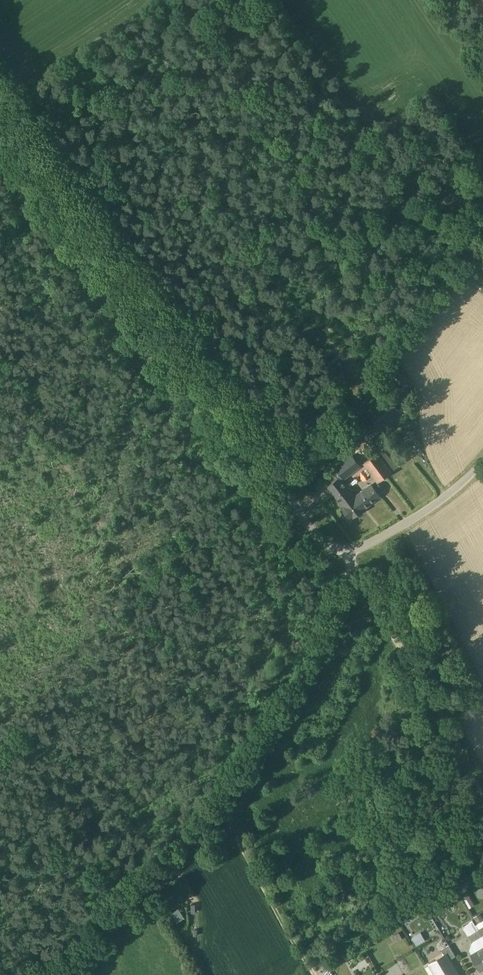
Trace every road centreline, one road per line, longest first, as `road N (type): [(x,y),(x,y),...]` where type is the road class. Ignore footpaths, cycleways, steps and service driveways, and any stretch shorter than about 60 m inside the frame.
road 1 (unclassified): [(482,463),(366,545),(345,551),(321,540),(0,102)]
road 2 (track): [(225,804),(292,705),(355,570)]
road 3 (track): [(225,804),(204,813),(23,974)]
road 4 (track): [(355,570),(482,797)]
road 5 (track): [(315,974),(225,804)]

